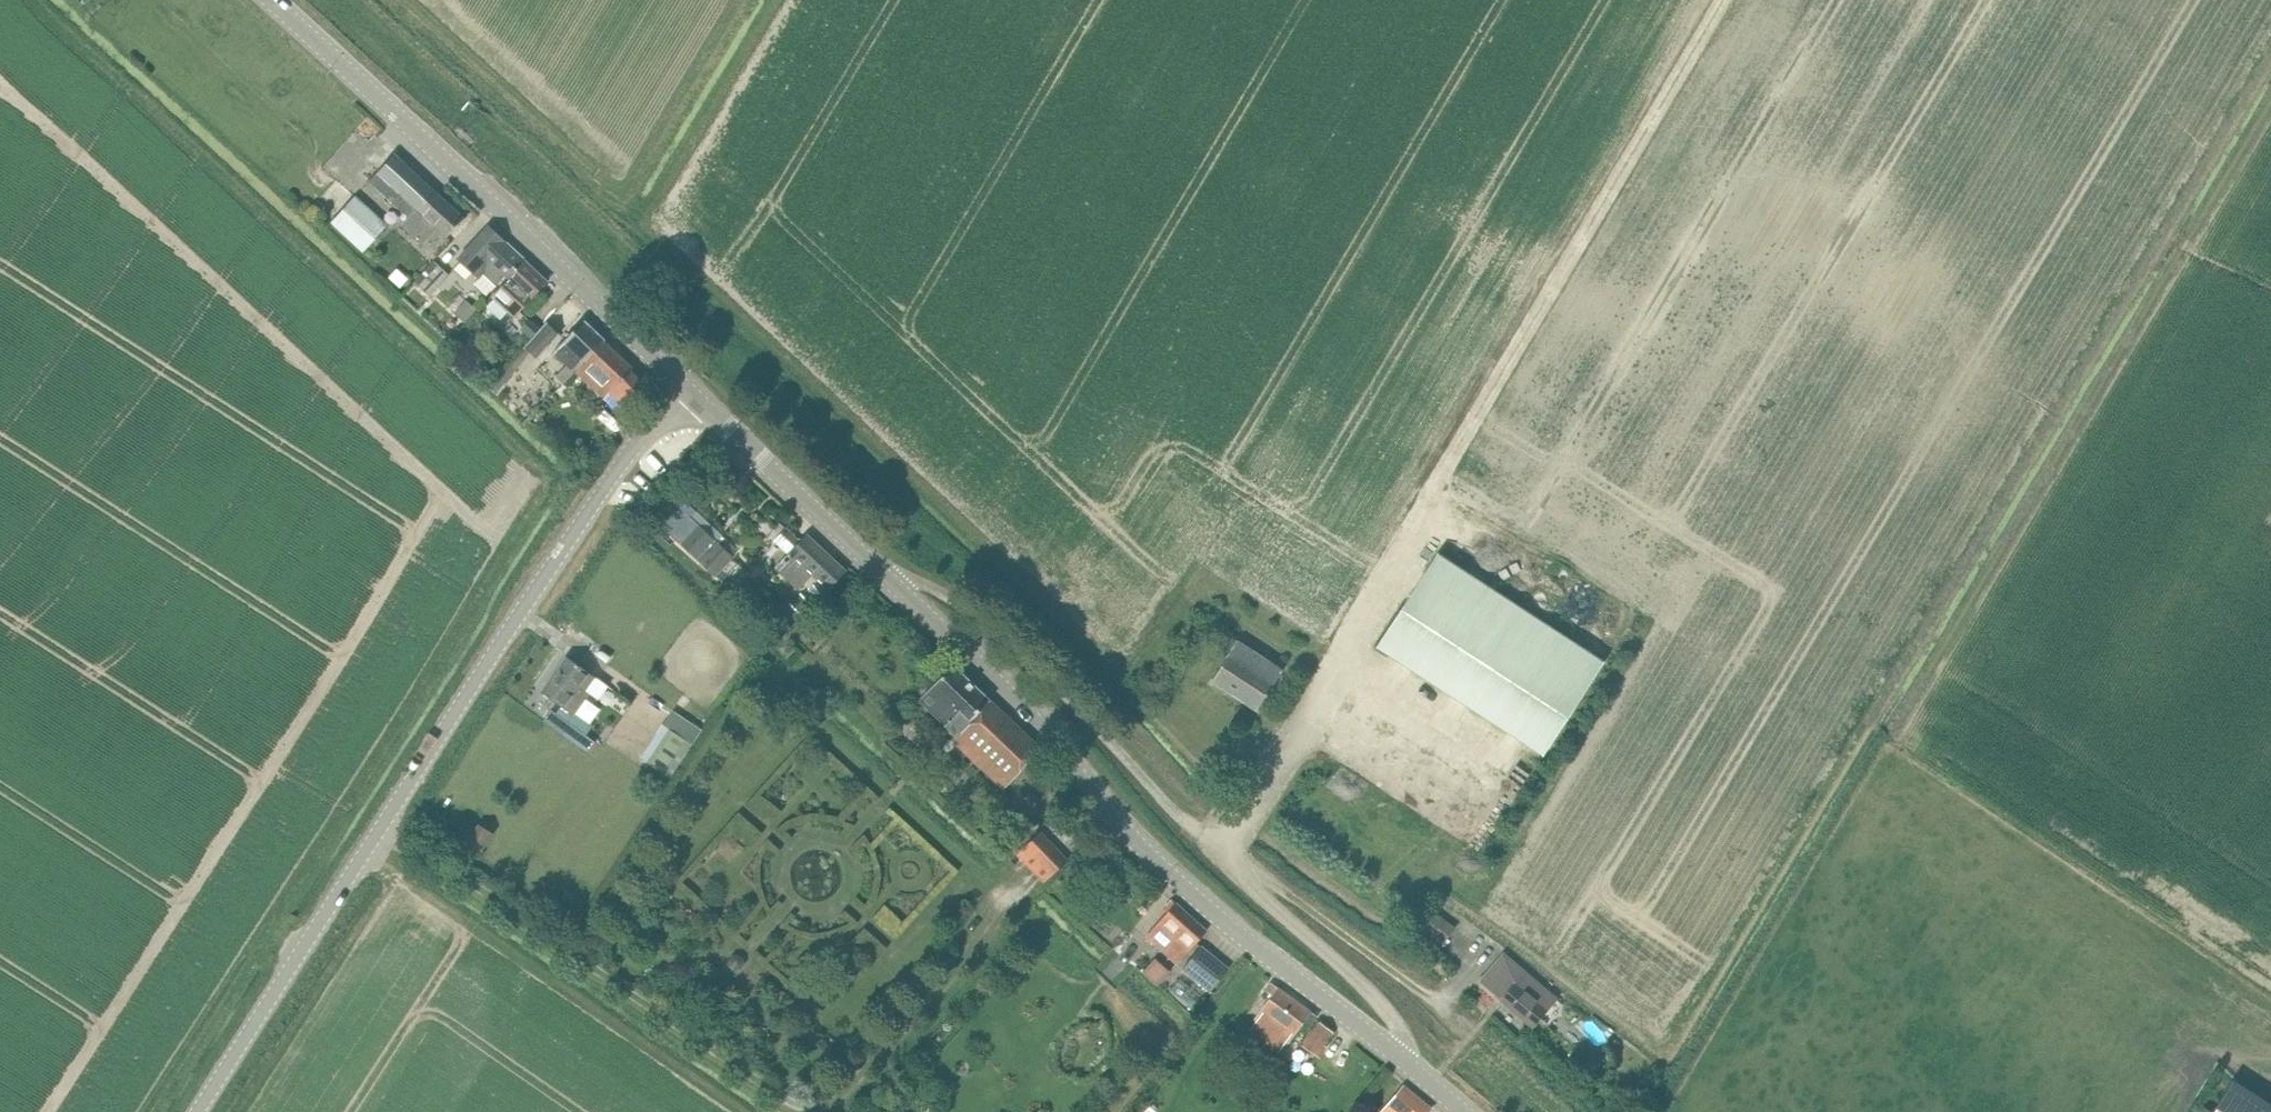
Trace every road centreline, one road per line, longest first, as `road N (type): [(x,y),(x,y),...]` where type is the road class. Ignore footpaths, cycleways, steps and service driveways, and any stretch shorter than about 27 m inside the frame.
road 1 (tertiary): [(204,1111),(644,440),(692,396)]
road 2 (unclassified): [(1404,1056),(1364,982),(1052,683),(956,601),(918,580),(883,575)]
road 3 (tertiary): [(1404,1056),(1170,875),(1000,685),(883,575)]
road 4 (tertiary): [(692,396),(269,0)]
road 5 (tertiary): [(883,575),(692,396)]

